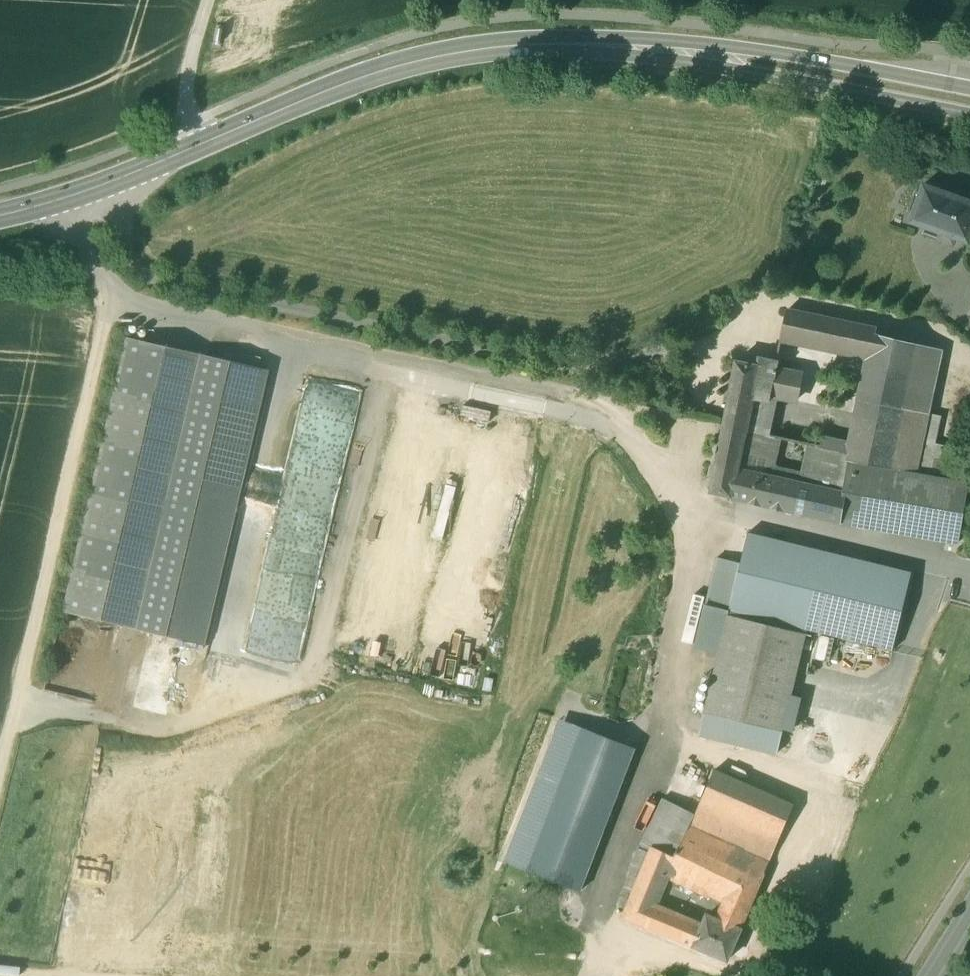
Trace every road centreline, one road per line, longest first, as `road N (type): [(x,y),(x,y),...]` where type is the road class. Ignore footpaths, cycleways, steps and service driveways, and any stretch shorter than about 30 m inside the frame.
road 1 (secondary): [(0,217),(87,191),(381,71),(471,51),(595,44)]
road 2 (track): [(111,300),(0,778)]
road 3 (secondary): [(595,44),(969,116)]
road 4 (secondary): [(969,89),(726,48),(595,44)]
road 5 (track): [(208,0),(187,85),(196,145)]

